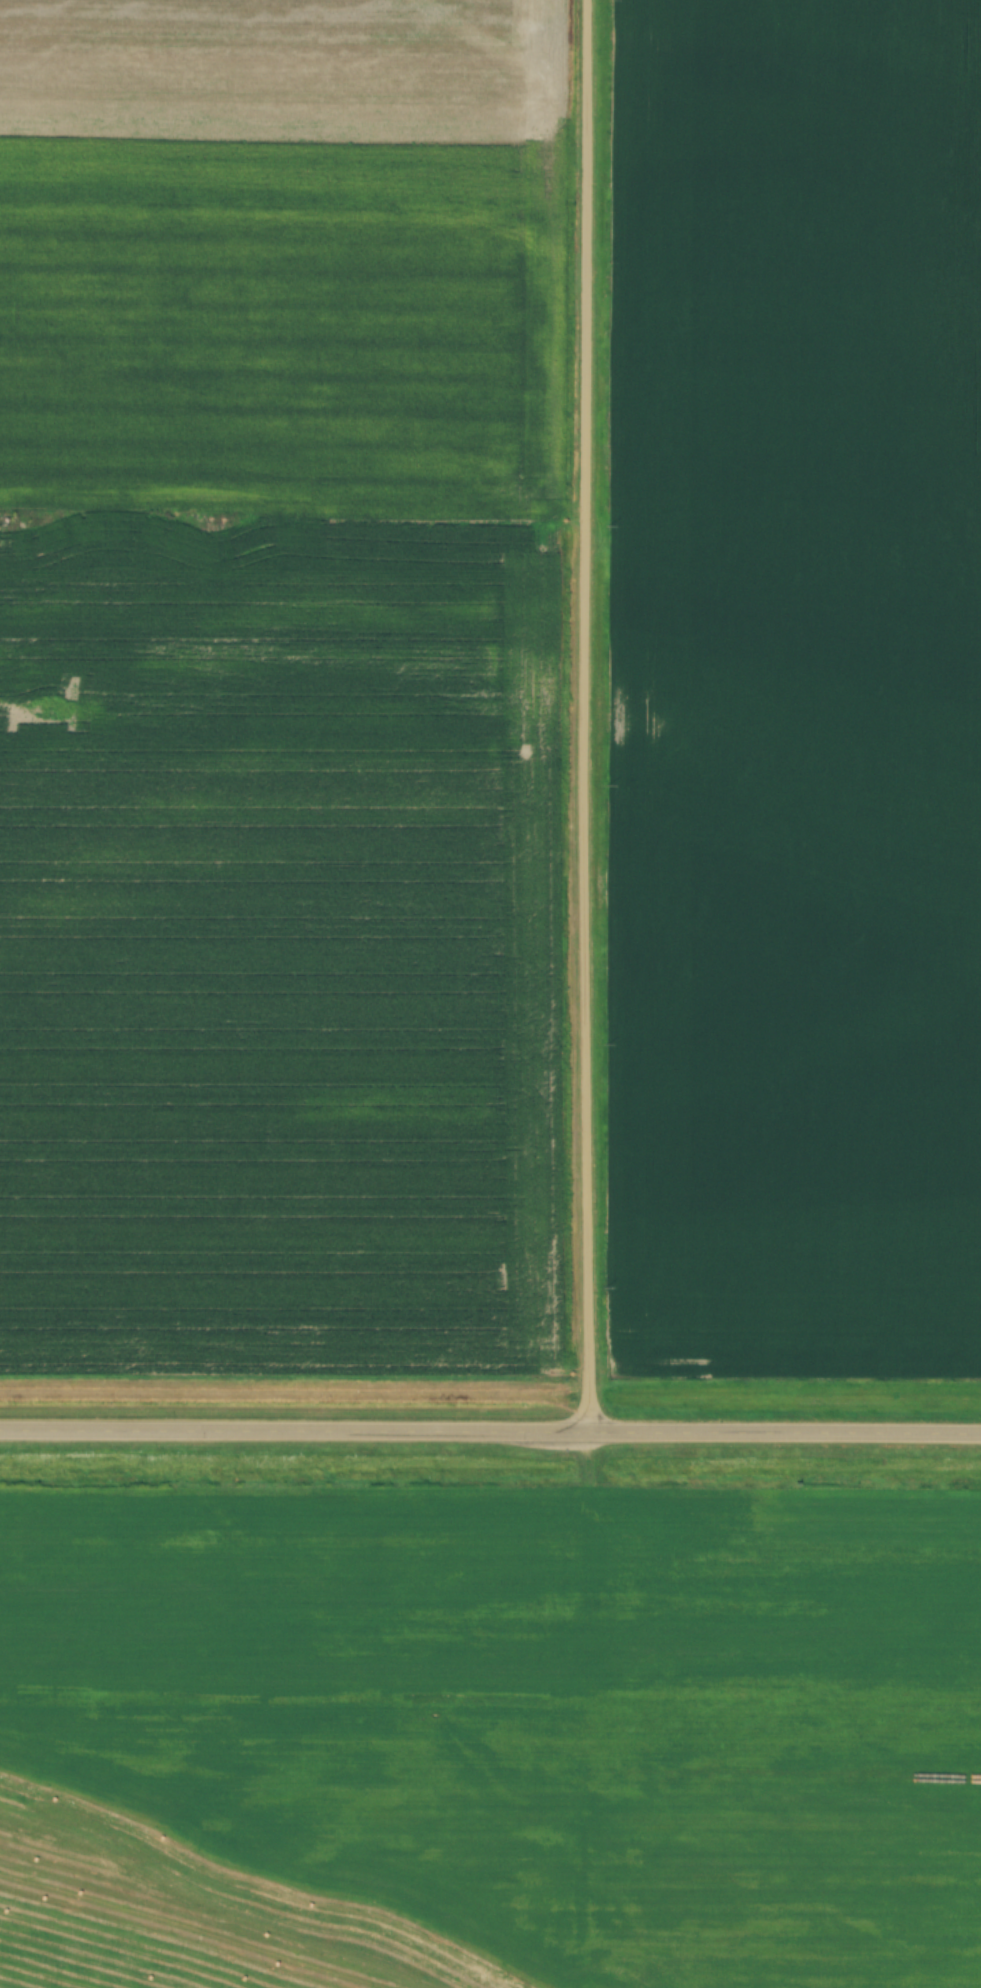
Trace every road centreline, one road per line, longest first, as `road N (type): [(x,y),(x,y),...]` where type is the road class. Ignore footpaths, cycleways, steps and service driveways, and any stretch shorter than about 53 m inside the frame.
road 1 (tertiary): [(980,1442),(0,1438)]

